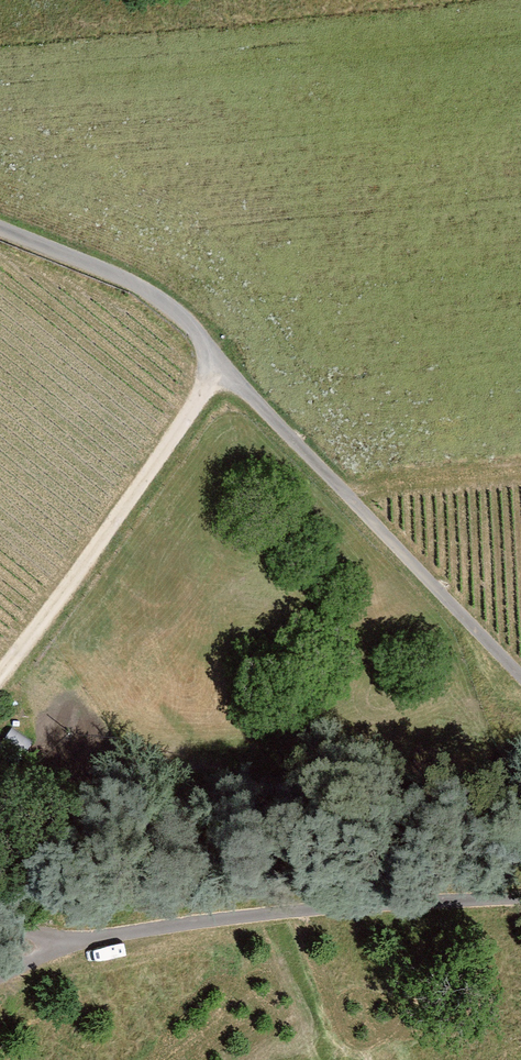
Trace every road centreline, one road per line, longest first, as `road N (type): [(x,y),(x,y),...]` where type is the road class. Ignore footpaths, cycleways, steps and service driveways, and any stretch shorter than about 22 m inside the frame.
road 1 (track): [(0,960),(6,966),(187,919),(520,894)]
road 2 (unclassified): [(216,360),(520,682)]
road 3 (unclassified): [(216,360),(138,487),(0,664)]
road 4 (unclassified): [(0,209),(134,260),(216,360)]

